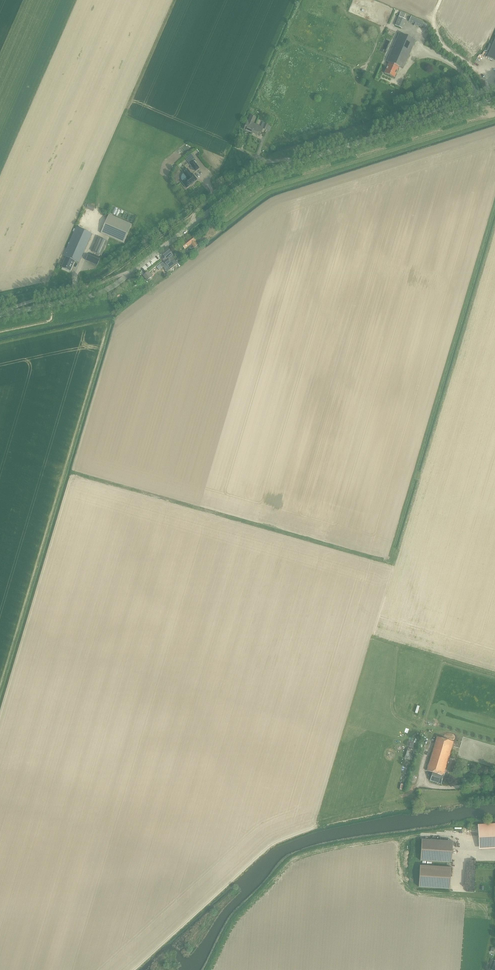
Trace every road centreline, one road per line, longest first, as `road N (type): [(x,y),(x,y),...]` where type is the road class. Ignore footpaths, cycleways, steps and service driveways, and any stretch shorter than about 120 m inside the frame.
road 1 (track): [(494,205),(388,564),(72,476)]
road 2 (track): [(0,343),(118,317),(273,198),(494,127)]
road 3 (unclassified): [(494,99),(262,174),(108,289),(0,315)]
road 4 (track): [(95,231),(101,173),(176,0)]

